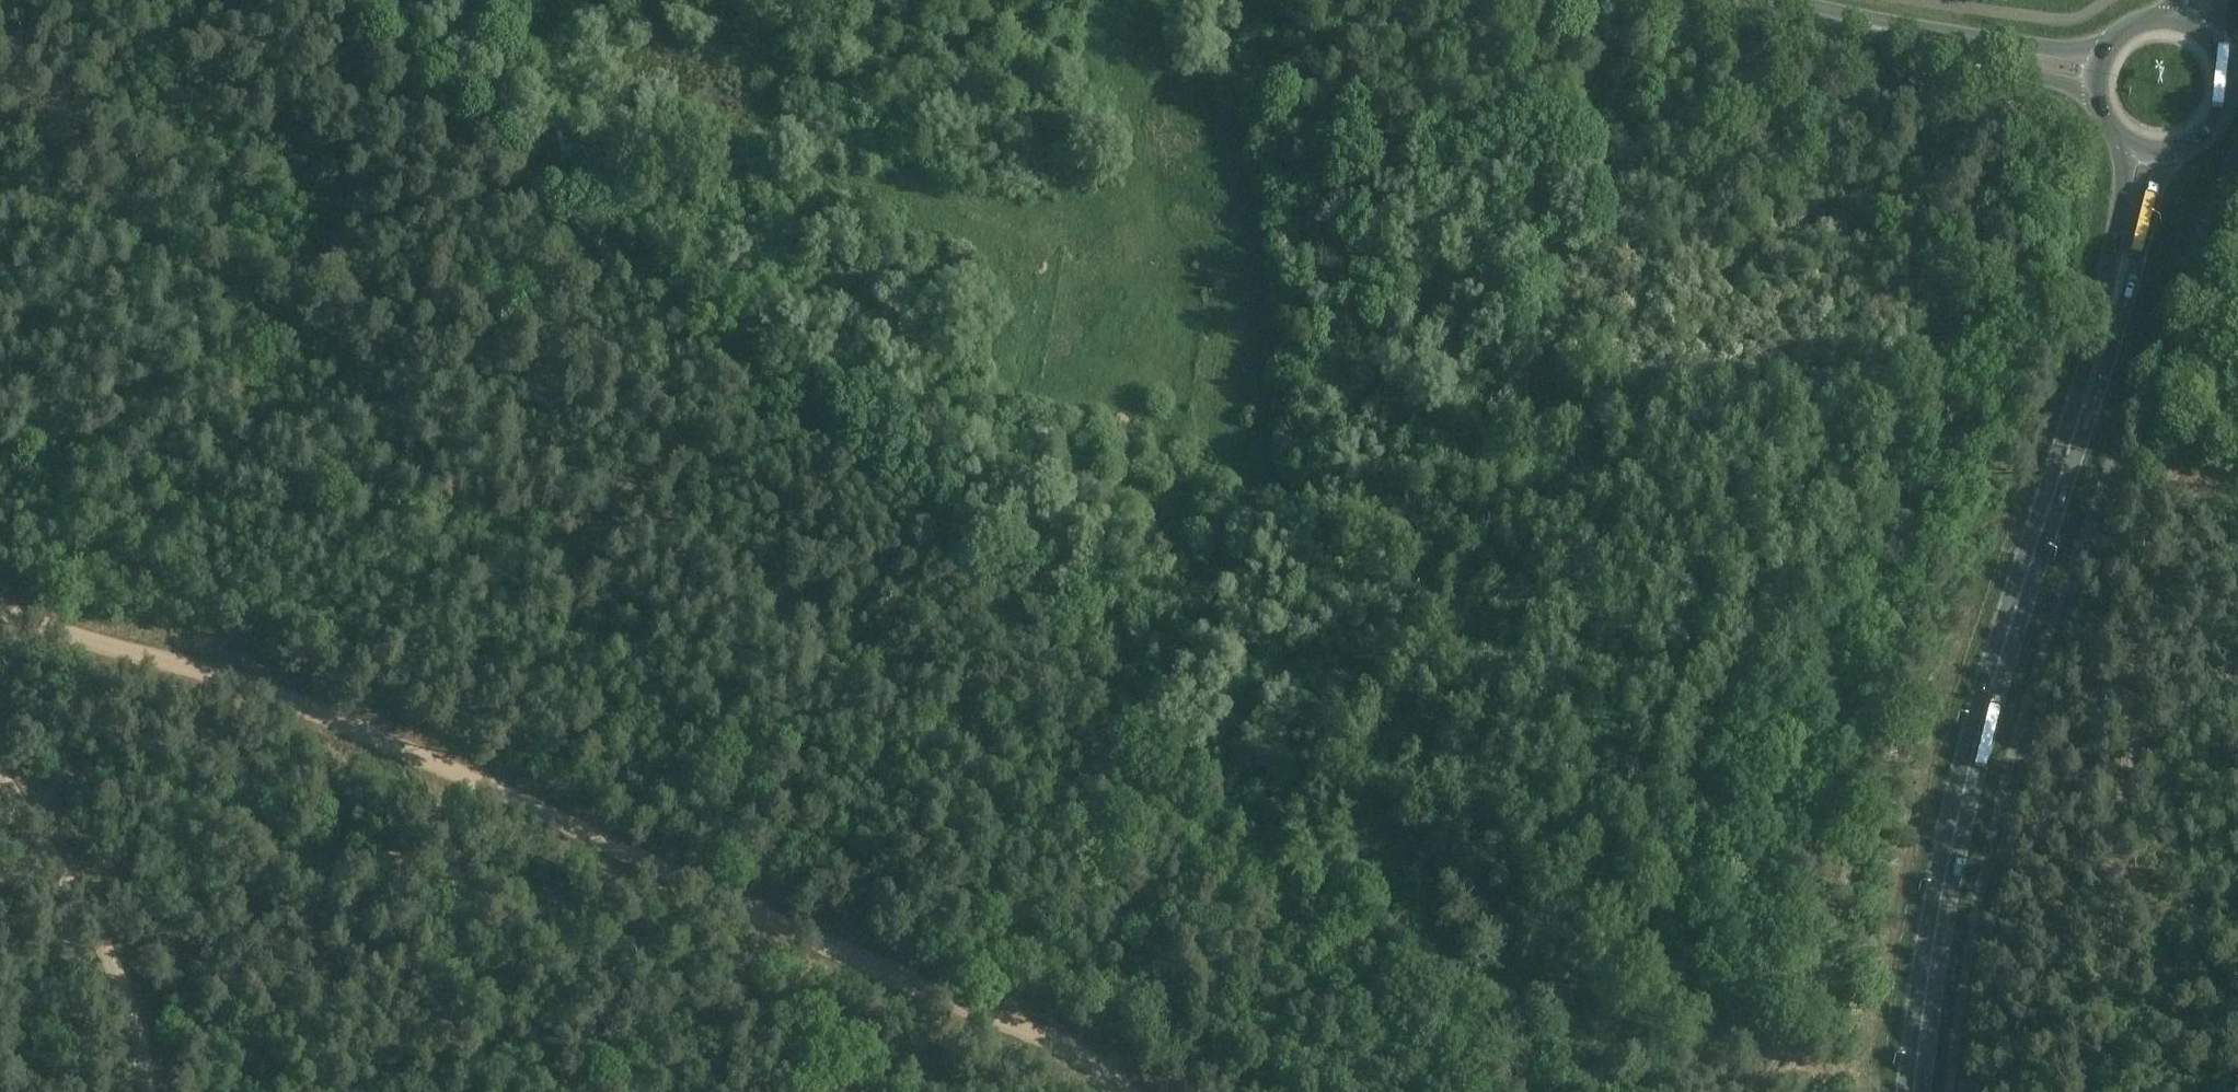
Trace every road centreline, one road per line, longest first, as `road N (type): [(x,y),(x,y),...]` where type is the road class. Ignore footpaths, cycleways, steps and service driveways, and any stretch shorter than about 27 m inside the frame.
road 1 (track): [(0,606),(248,681),(359,727),(921,989),(1052,1038),(1088,1056),(1126,1091)]
road 2 (primary): [(1912,1091),(1955,819),(2113,309)]
road 3 (track): [(150,1091),(114,967),(0,772)]
road 4 (secondary): [(1929,38),(1990,67),(2095,93)]
road 5 (secondary): [(2102,52),(1929,38)]
road 6 (primary): [(2128,143),(2112,239),(2113,309)]
road 7 (primary): [(2113,309),(2142,247),(2165,151)]
road 8 (secondary): [(1929,38),(1771,0)]
road 9 (primary): [(2165,151),(2202,138),(2225,106),(2226,67),(2207,35)]

